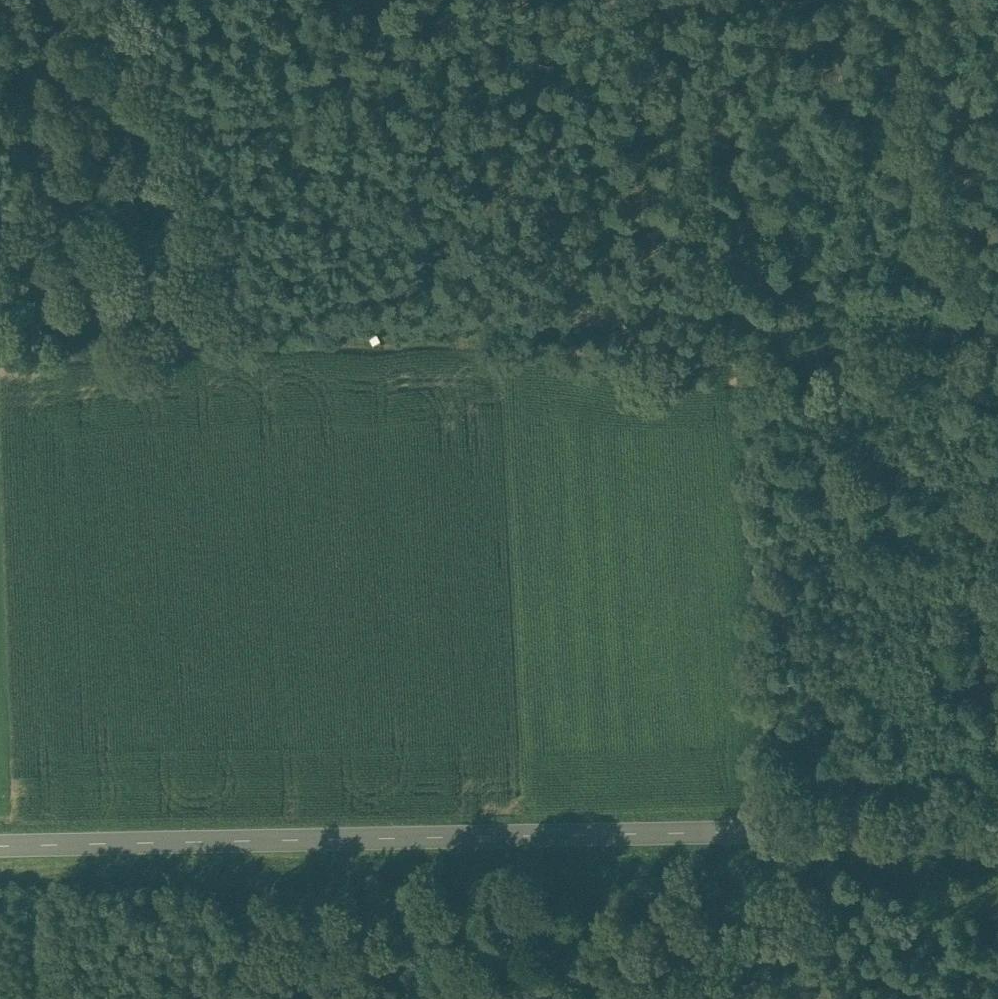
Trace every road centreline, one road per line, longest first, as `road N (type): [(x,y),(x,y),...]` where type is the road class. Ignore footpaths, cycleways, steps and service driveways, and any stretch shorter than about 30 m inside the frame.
road 1 (tertiary): [(0,845),(997,824)]

